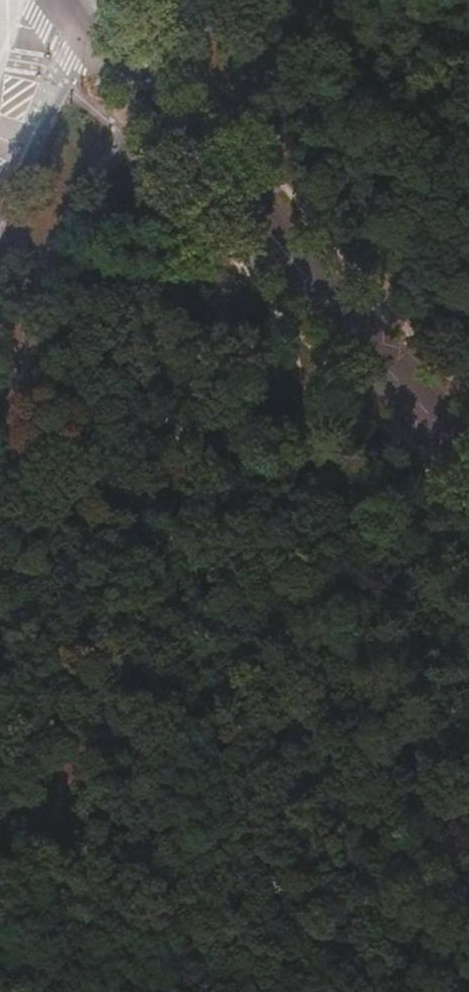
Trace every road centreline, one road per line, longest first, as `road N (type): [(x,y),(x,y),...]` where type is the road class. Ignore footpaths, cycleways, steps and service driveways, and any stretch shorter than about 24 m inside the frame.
road 1 (track): [(468,940),(367,668),(282,312)]
road 2 (secondary): [(468,437),(258,215),(93,12)]
road 3 (track): [(129,138),(89,190),(47,272),(21,354),(0,570)]
road 4 (unclassified): [(16,162),(93,12)]

